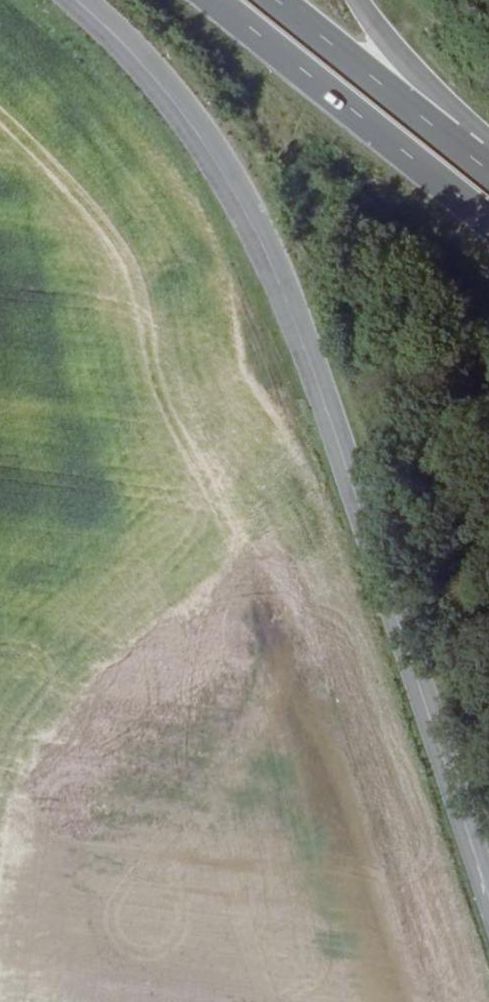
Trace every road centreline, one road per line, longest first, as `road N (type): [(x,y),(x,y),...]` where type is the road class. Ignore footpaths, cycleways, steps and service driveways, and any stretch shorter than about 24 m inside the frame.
road 1 (tertiary): [(488,906),(283,302),(199,142),(72,0)]
road 2 (trunk): [(207,0),(488,227)]
road 3 (trunk): [(488,171),(272,0)]
road 4 (trunk): [(488,151),(358,0)]

